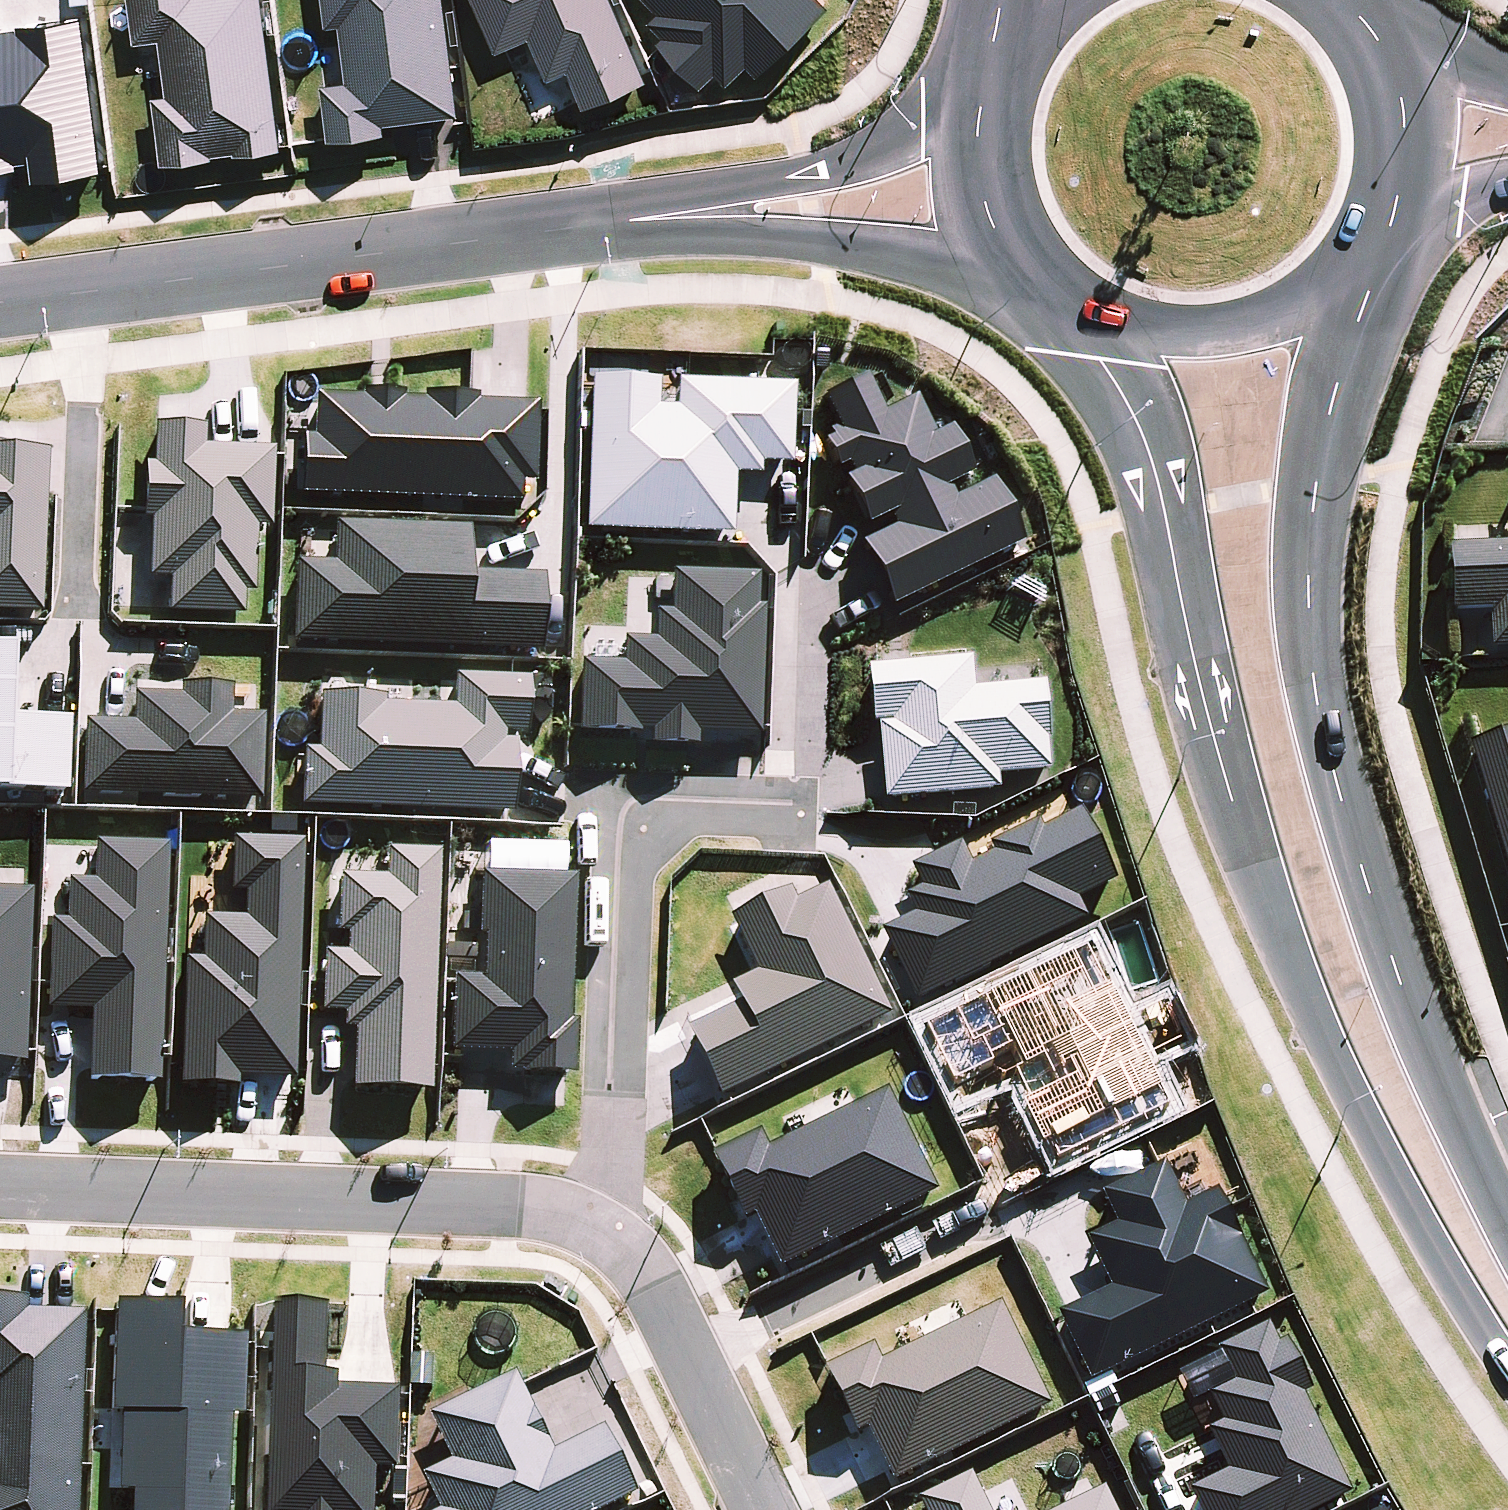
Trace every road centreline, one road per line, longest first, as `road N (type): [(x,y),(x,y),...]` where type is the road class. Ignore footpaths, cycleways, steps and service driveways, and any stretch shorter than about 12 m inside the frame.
road 1 (secondary): [(1507,1368),(1472,1319),(1333,1065),(1232,800),(1155,470),(1136,418),(1064,309)]
road 2 (secondary): [(1374,258),(1332,397),(1313,532),(1316,691),(1403,986),(1507,1229)]
road 3 (residential): [(647,218),(0,303)]
road 4 (residential): [(0,1184),(541,1201),(618,1238)]
road 5 (residential): [(618,1238),(630,821),(798,831)]
road 6 (residential): [(1023,271),(647,218)]
road 7 (residential): [(647,218),(805,174),(981,99)]
road 8 (secondary): [(1374,258),(1326,298),(1262,326),(1198,338),(1125,332),(1064,309)]
road 9 (residential): [(618,1238),(653,1283),(762,1509)]
road 10 (secondary): [(1377,38),(1396,69),(1405,114),(1388,226)]
road 11 (secondary): [(1023,271),(986,213),(981,99)]
road 12 (residential): [(1377,38),(1507,80)]
road 13 (residential): [(1507,187),(1388,226)]

